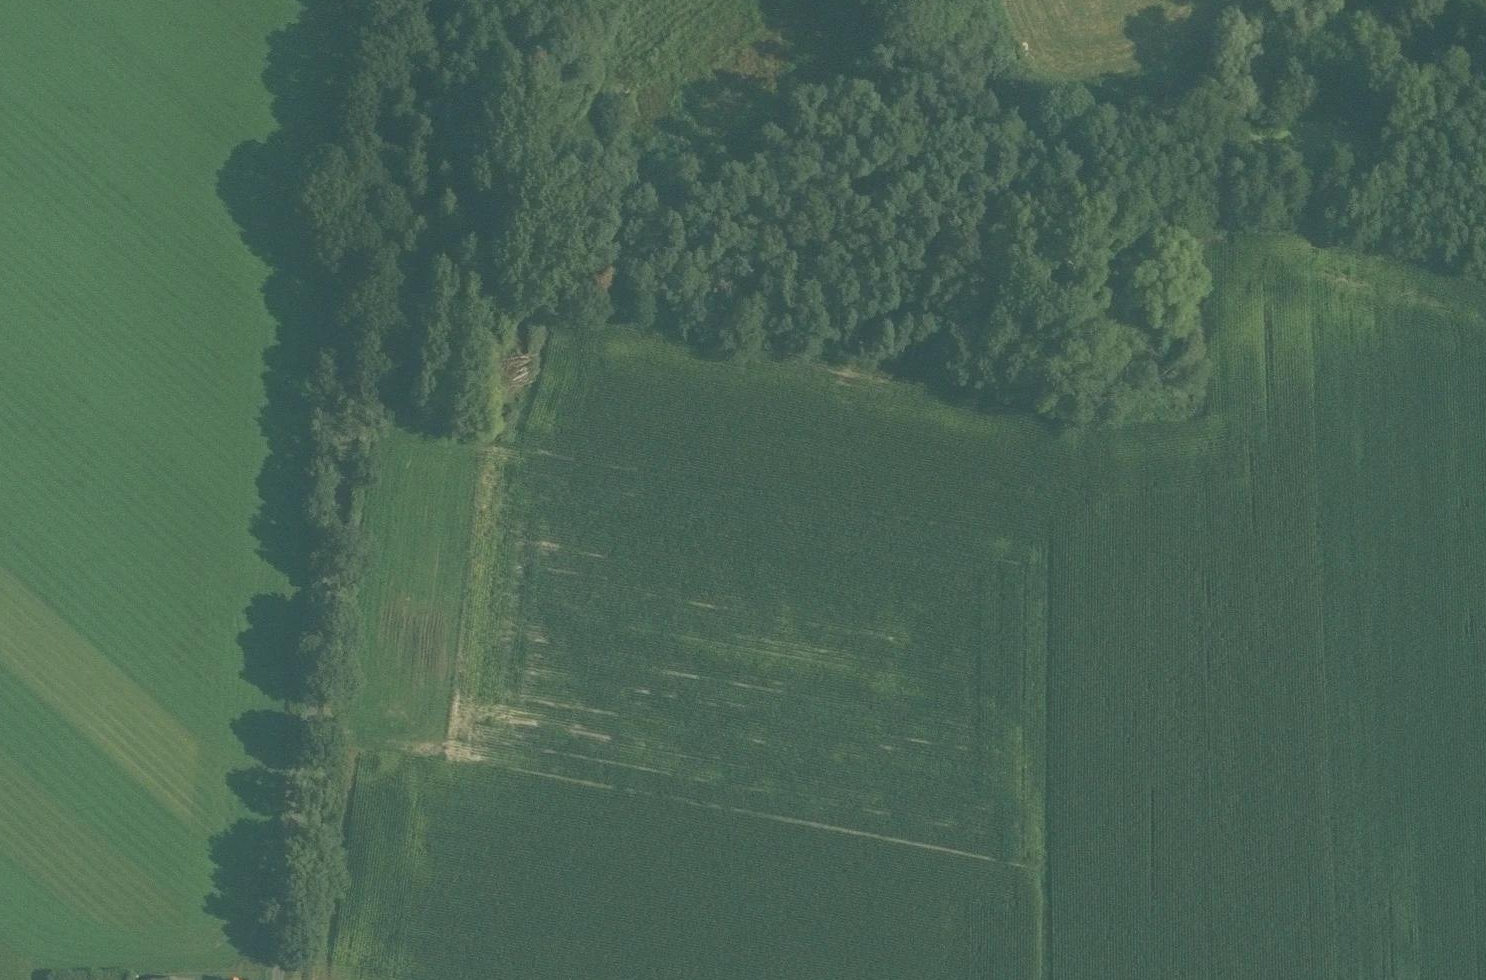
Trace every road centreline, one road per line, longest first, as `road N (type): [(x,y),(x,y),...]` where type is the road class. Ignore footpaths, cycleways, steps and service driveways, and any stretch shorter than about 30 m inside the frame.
road 1 (unclassified): [(402,0),(276,979)]

